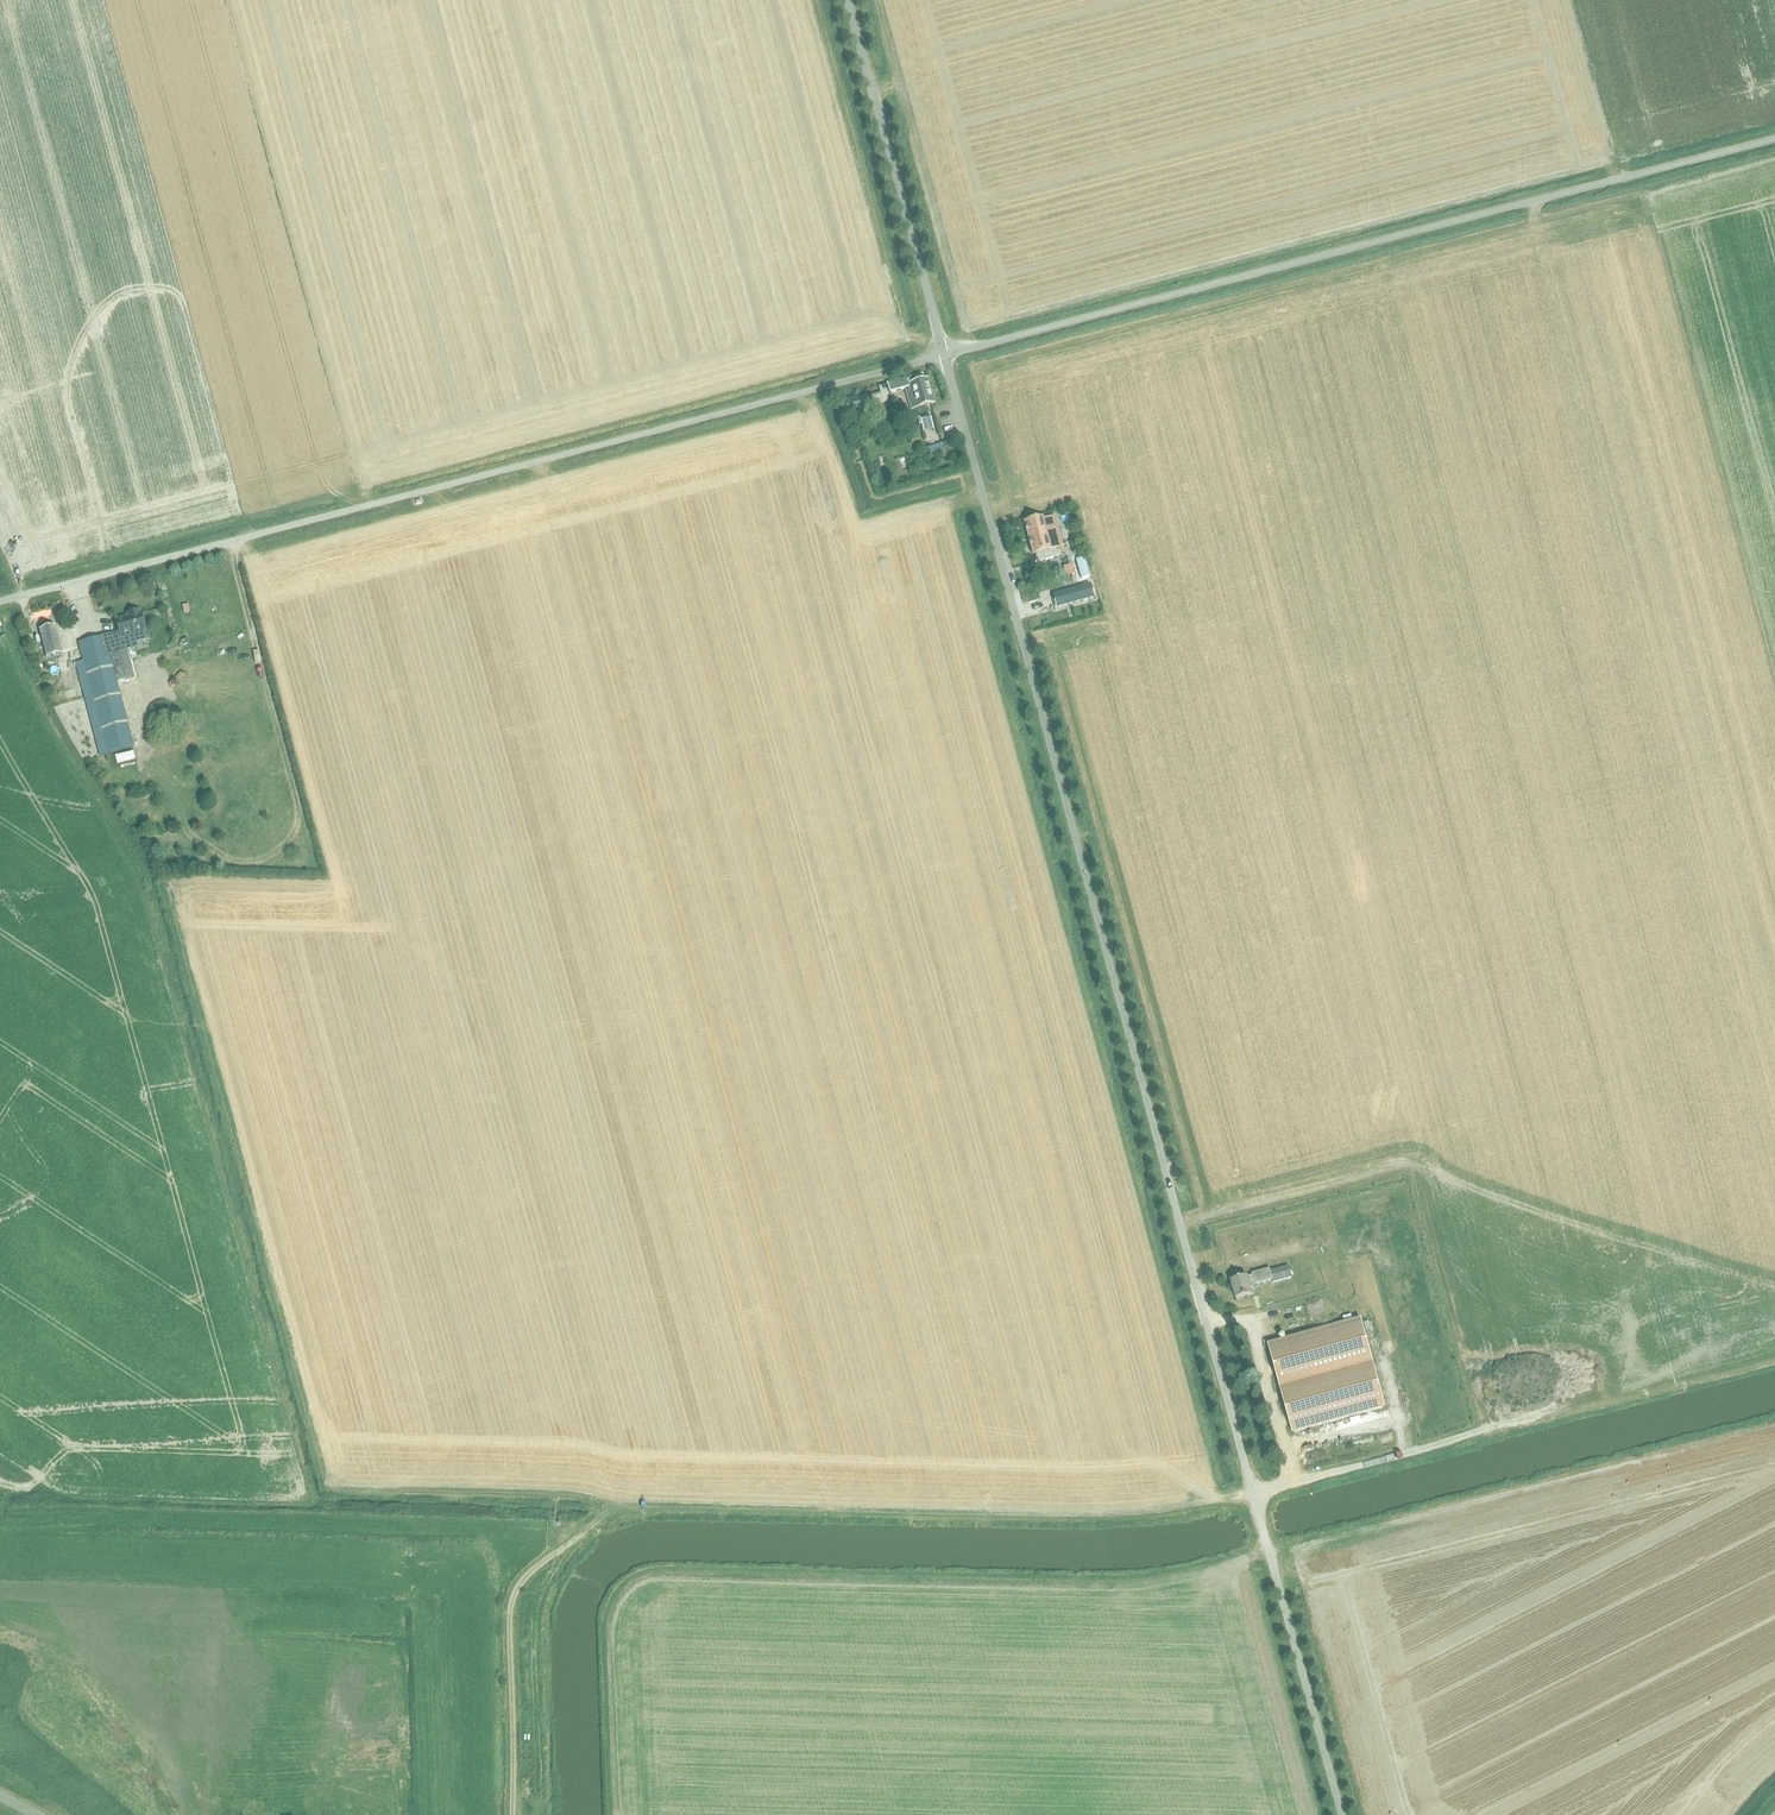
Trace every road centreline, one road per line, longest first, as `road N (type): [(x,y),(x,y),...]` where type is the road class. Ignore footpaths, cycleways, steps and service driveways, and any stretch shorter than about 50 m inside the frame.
road 1 (unclassified): [(1342,1814),(944,356)]
road 2 (unclassified): [(0,599),(944,356)]
road 3 (unclassified): [(944,356),(1774,139)]
road 4 (unclassified): [(944,356),(848,0)]
road 5 (track): [(513,1814),(513,1599),(532,1571),(599,1519)]

